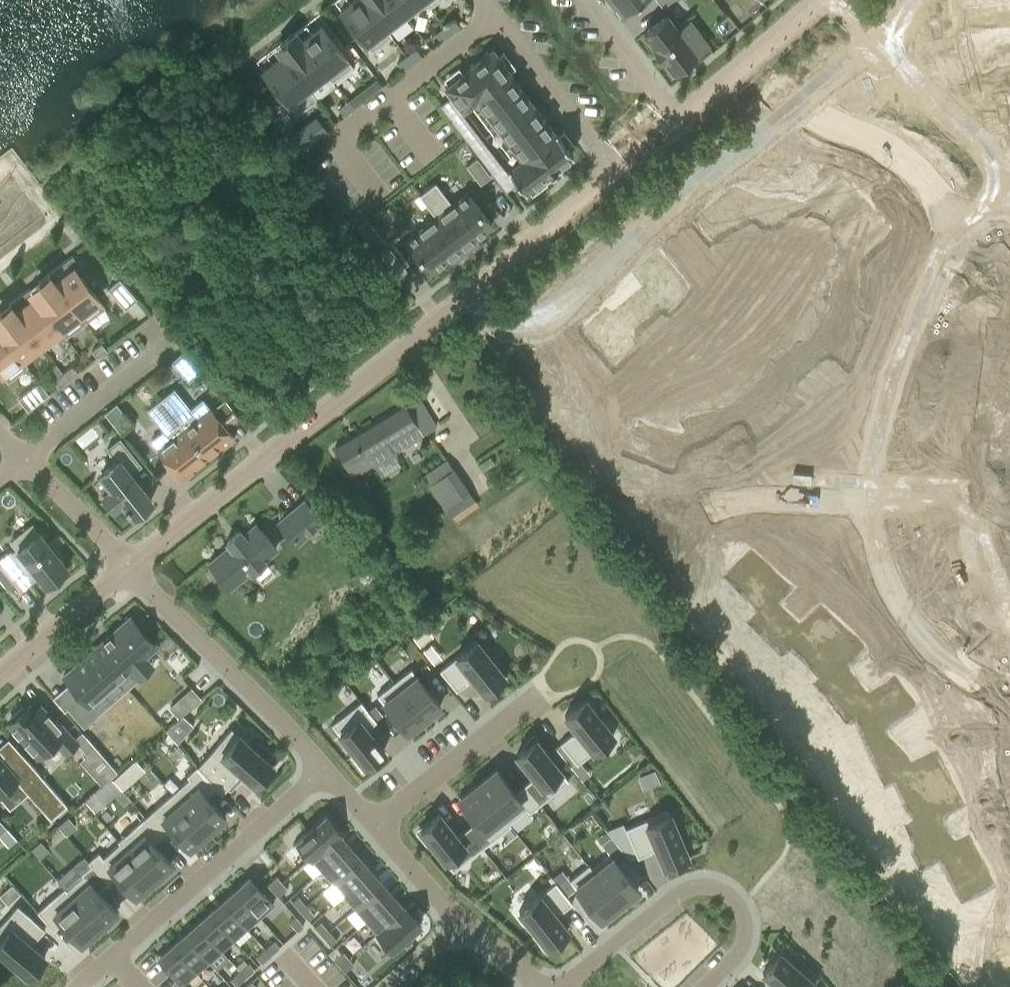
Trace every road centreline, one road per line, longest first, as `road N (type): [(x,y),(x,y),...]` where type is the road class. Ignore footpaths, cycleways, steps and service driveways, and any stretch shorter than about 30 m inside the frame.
road 1 (residential): [(130,569),(615,171)]
road 2 (residential): [(325,773),(77,986)]
road 3 (residential): [(973,231),(938,272),(900,354),(867,503)]
road 4 (residential): [(745,61),(790,109),(898,156),(973,231)]
road 5 (residential): [(130,569),(325,773)]
road 6 (residential): [(867,503),(891,598),(917,636),(991,695),(1009,699)]
road 7 (residential): [(482,0),(615,171)]
road 8 (residential): [(542,695),(368,824)]
road 9 (residential): [(672,538),(711,510),(745,501),(867,503)]
road 10 (residential): [(0,436),(130,569)]
road 11 (residential): [(709,986),(741,958),(748,931),(739,904),(696,886),(672,898)]
road 12 (residential): [(0,674),(130,569)]
road 13 (residential): [(678,120),(584,0)]
road 14 (residential): [(672,898),(563,986)]
road 15 (residential): [(368,824),(467,920)]

